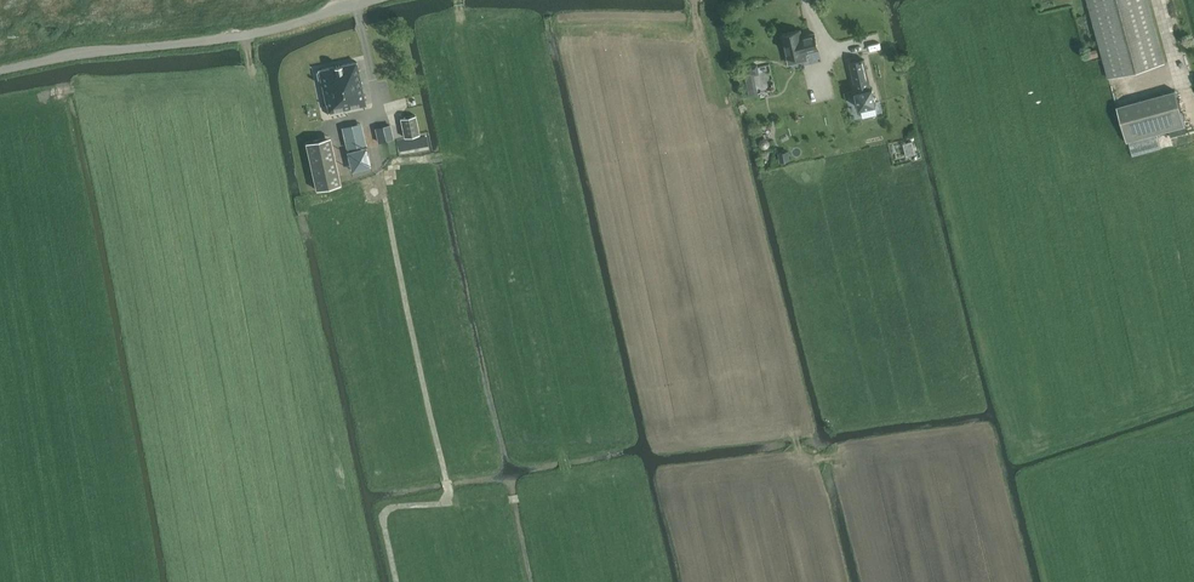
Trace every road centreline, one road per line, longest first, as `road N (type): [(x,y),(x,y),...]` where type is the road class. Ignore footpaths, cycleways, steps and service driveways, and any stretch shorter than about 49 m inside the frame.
road 1 (track): [(365,581),(248,35)]
road 2 (residential): [(0,71),(248,35),(372,0)]

